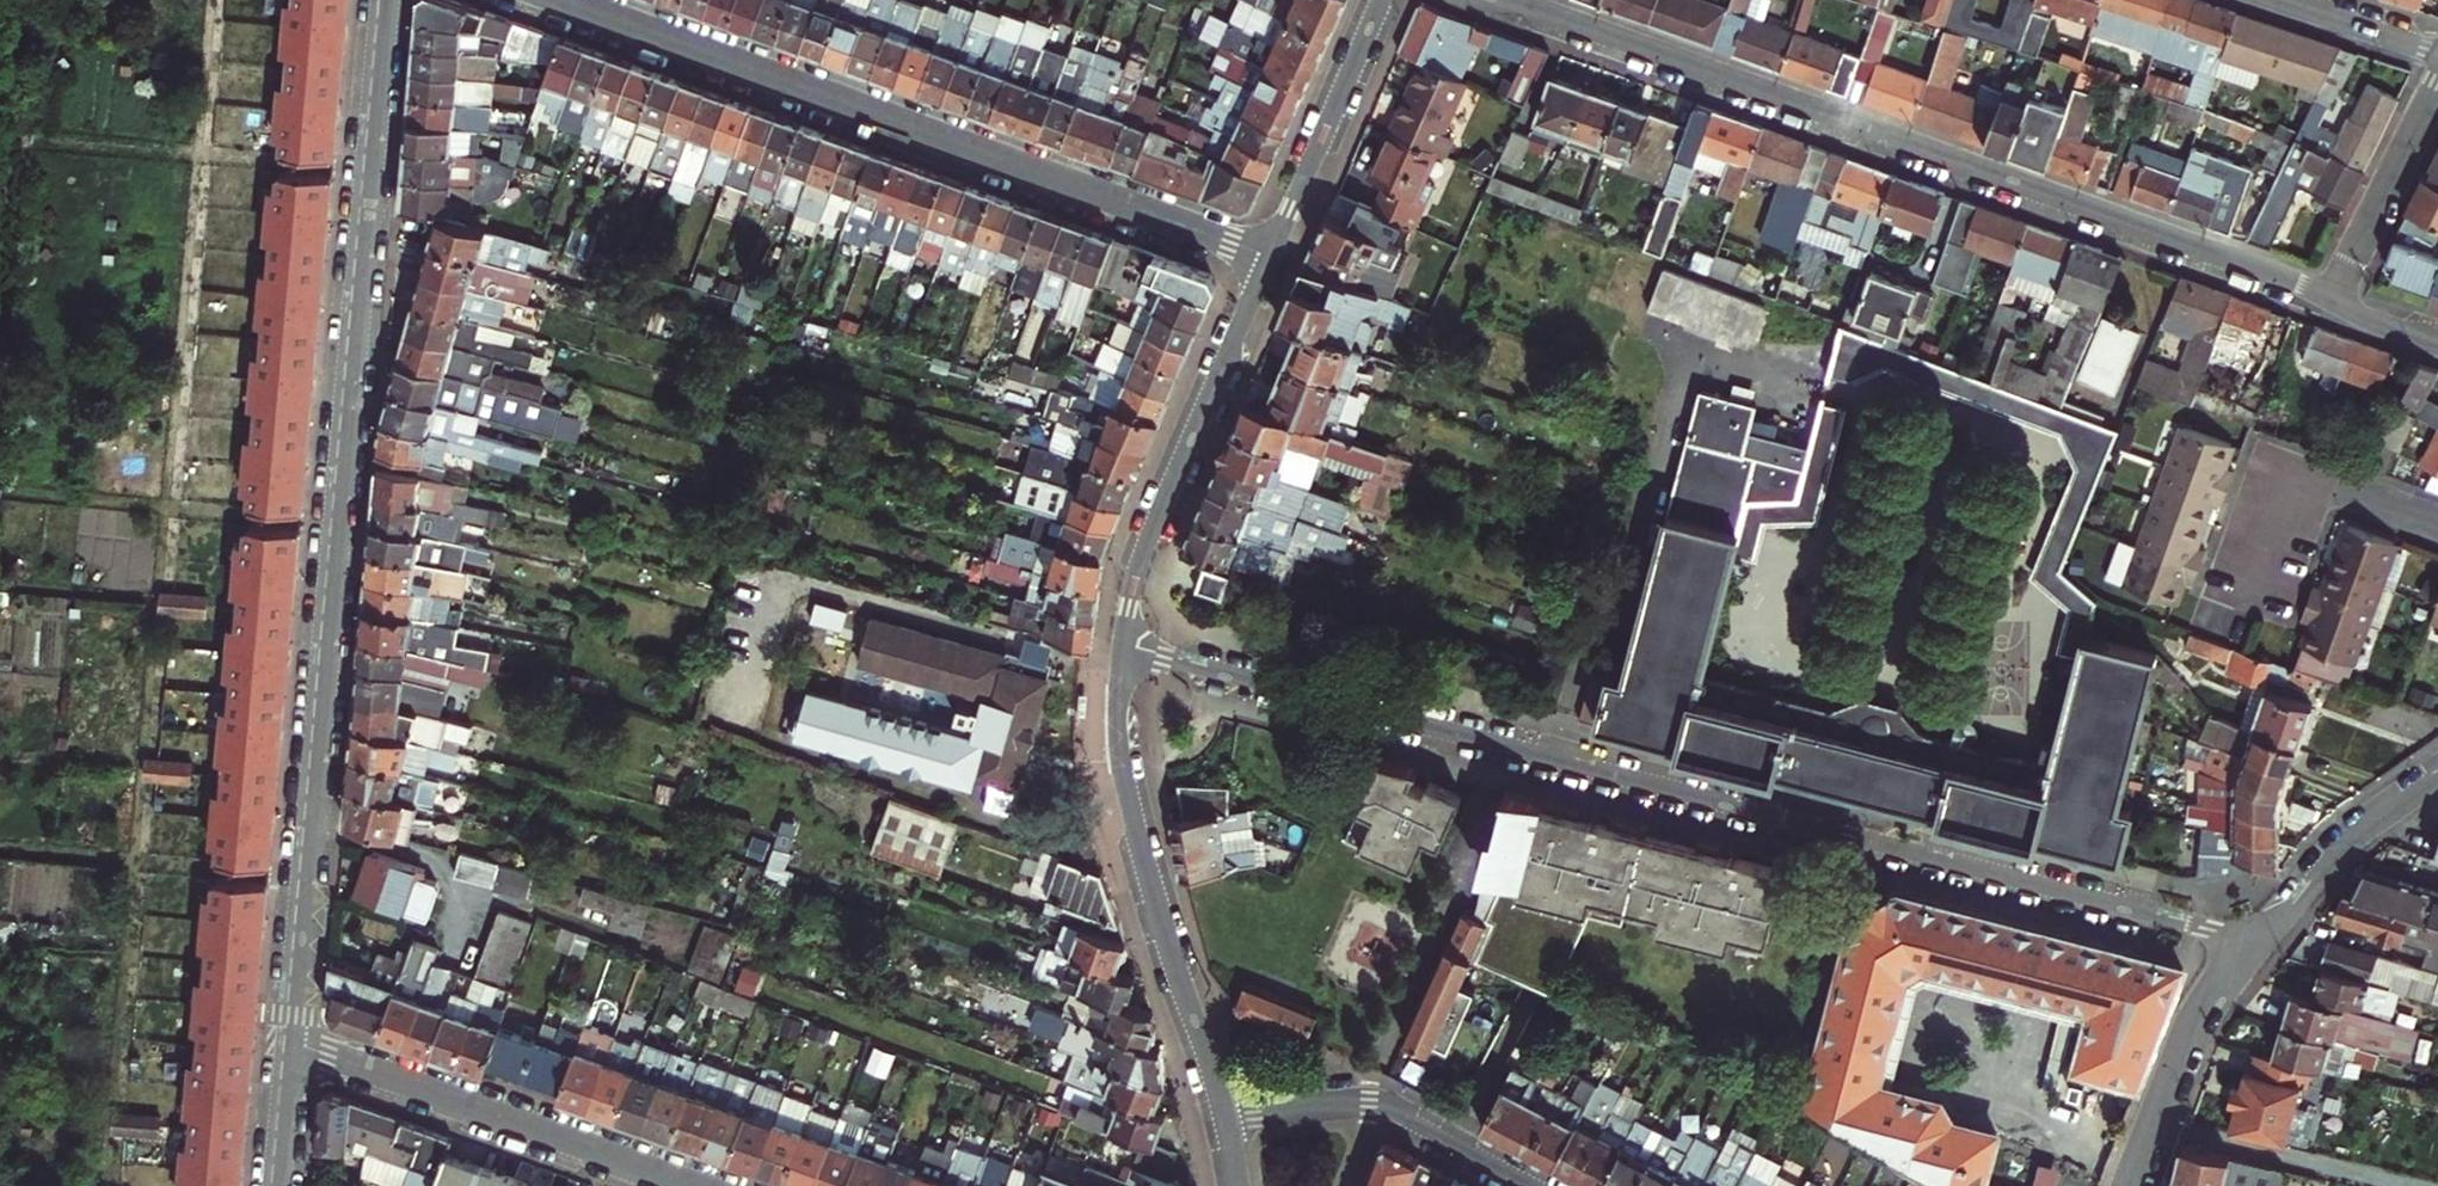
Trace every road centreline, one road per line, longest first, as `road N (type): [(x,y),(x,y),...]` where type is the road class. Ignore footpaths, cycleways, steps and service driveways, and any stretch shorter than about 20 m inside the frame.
road 1 (residential): [(1123,652),(2258,946)]
road 2 (residential): [(285,1040),(381,0)]
road 3 (residential): [(1506,0),(2331,296)]
road 4 (residential): [(561,0),(1267,258)]
road 5 (tertiary): [(1123,652),(1118,720),(1128,798),(1226,1118)]
road 6 (residential): [(285,1040),(694,1185)]
road 7 (tertiary): [(1267,258),(1149,532),(1123,652)]
road 8 (residential): [(1535,1185),(1385,1108),(1226,1118)]
road 9 (tertiary): [(1383,0),(1267,258)]
road 10 (residential): [(2129,1185),(2185,1051),(2258,946)]
road 11 (residential): [(2258,946),(2372,824),(2437,779)]
road 12 (residential): [(2331,296),(2437,85)]
road 13 (residential): [(2267,545),(2290,477),(2437,530)]
road 14 (residential): [(2437,48),(2286,0)]
road 15 (residential): [(273,1185),(285,1040)]

